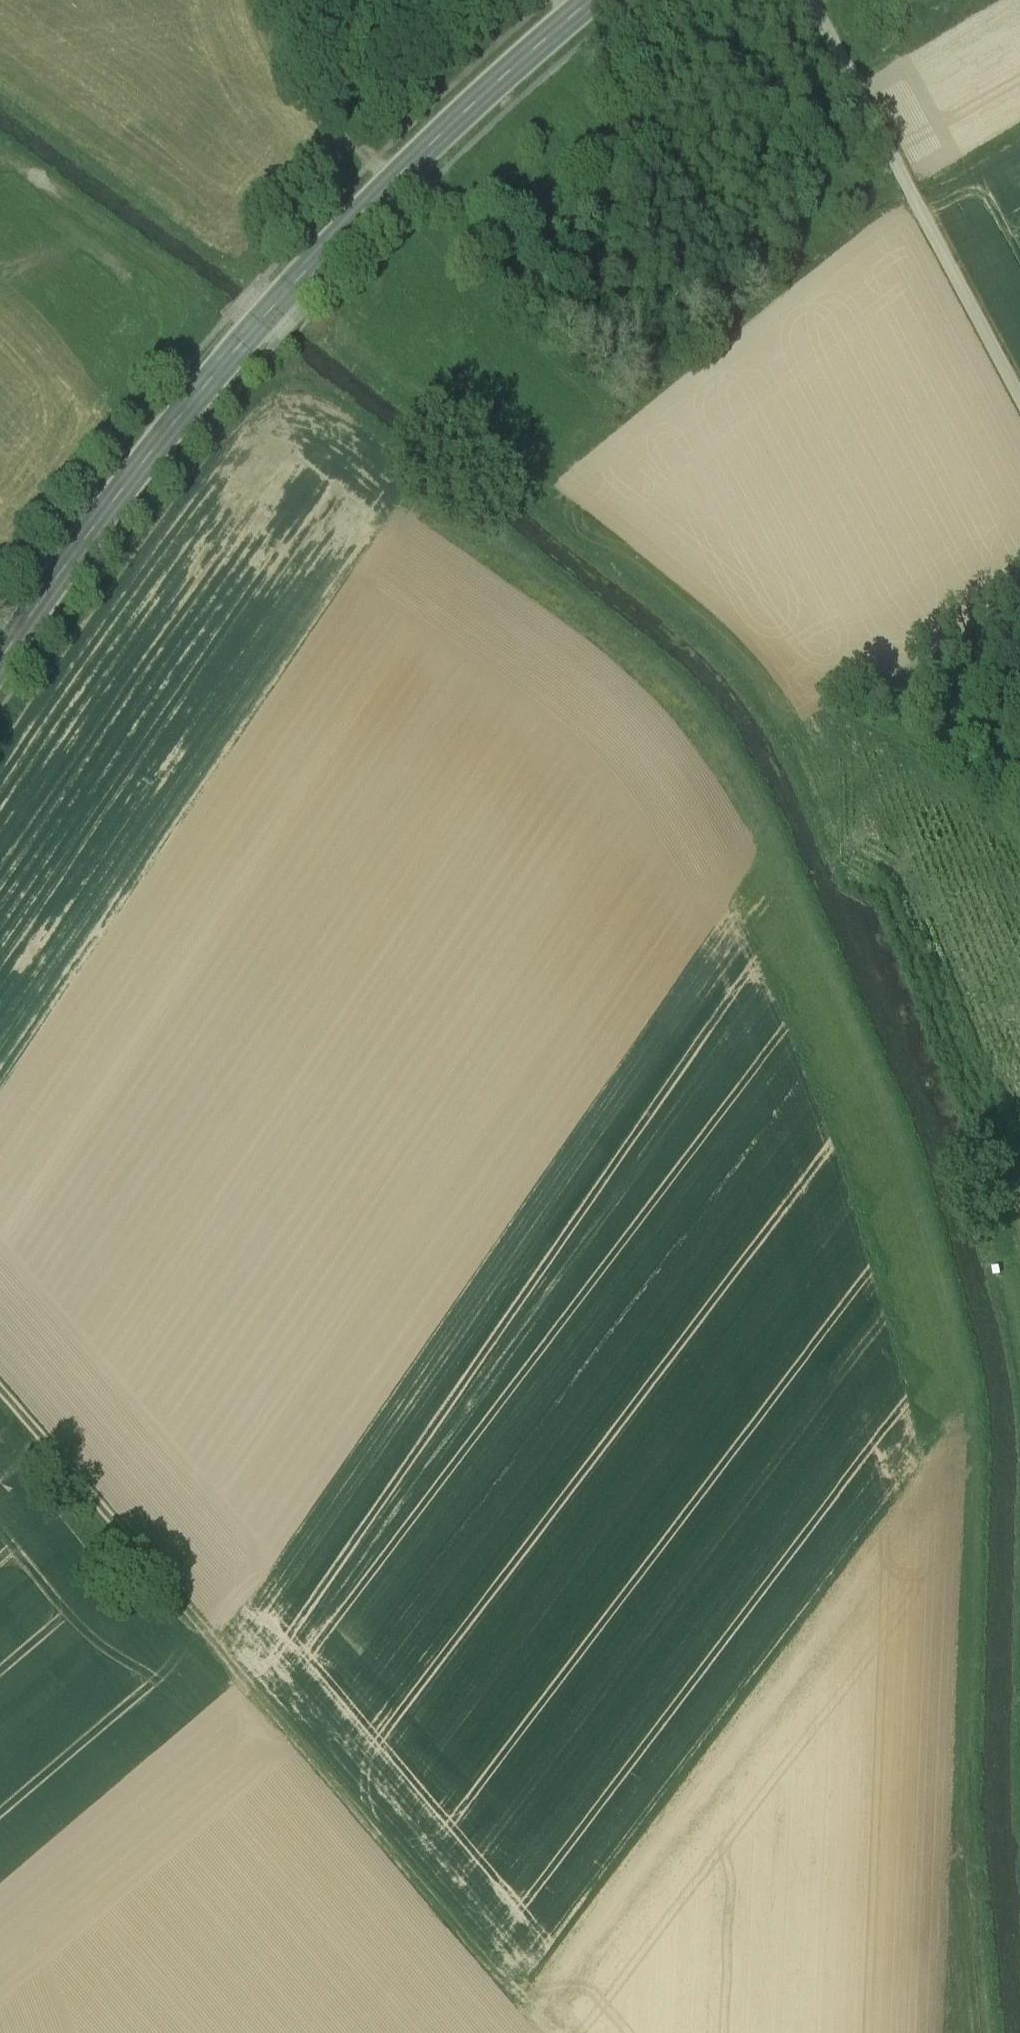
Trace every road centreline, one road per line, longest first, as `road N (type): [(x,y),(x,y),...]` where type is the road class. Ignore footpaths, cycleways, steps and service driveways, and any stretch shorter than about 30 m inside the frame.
road 1 (secondary): [(594,0),(391,185),(283,298),(137,473),(0,661)]
road 2 (track): [(519,2003),(0,1392)]
road 3 (unclassified): [(809,0),(1019,390)]

